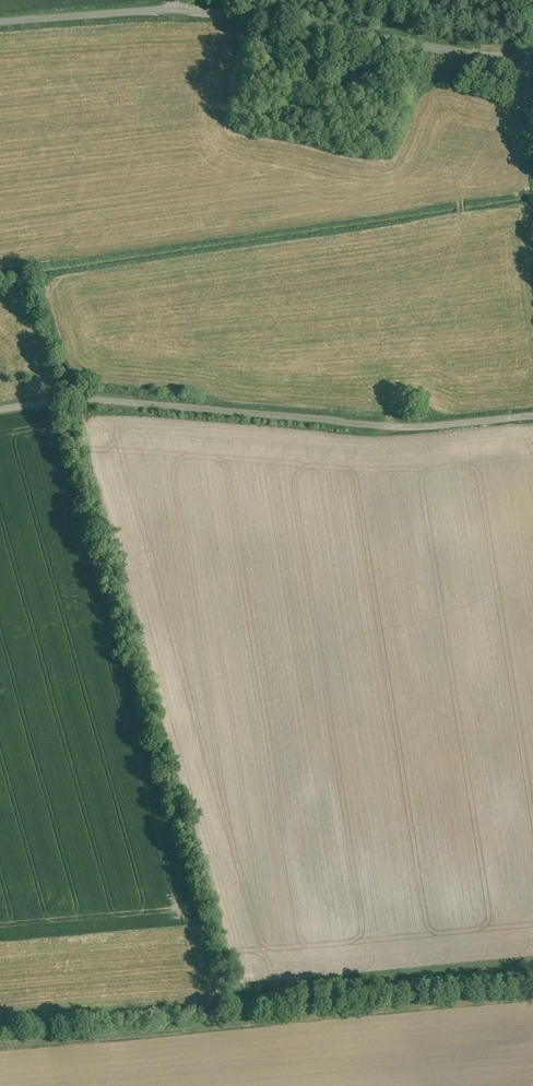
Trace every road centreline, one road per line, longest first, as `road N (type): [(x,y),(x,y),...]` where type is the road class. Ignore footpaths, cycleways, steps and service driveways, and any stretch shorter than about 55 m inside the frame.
road 1 (track): [(0,1048),(532,999)]
road 2 (unclassified): [(522,65),(194,13),(0,25)]

